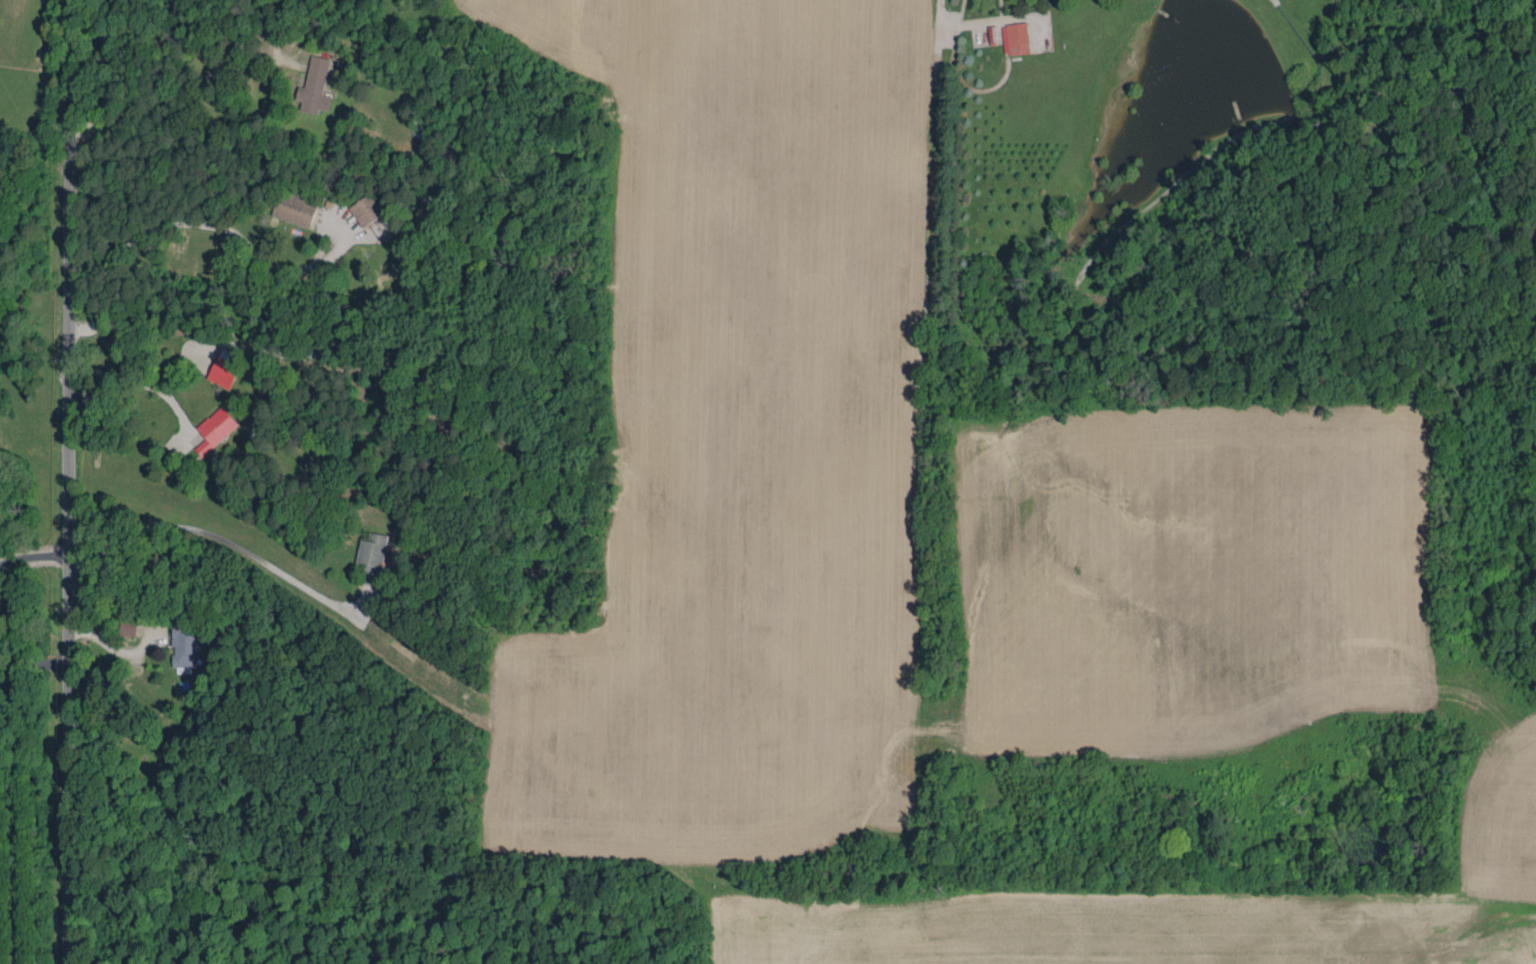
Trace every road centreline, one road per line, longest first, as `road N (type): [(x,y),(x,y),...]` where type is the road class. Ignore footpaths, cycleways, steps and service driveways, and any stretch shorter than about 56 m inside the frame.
road 1 (tertiary): [(67,0),(69,963)]

